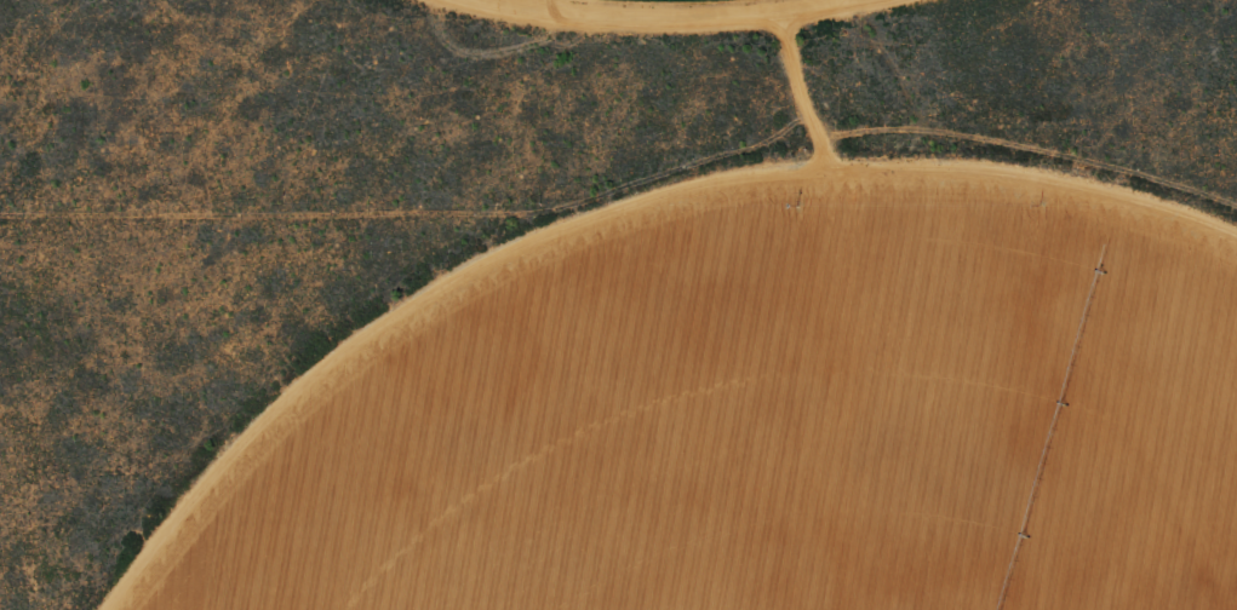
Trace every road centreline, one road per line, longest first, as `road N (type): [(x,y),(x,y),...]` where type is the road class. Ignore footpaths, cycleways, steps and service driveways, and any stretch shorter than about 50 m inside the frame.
road 1 (track): [(1168,609),(986,303),(833,0)]

